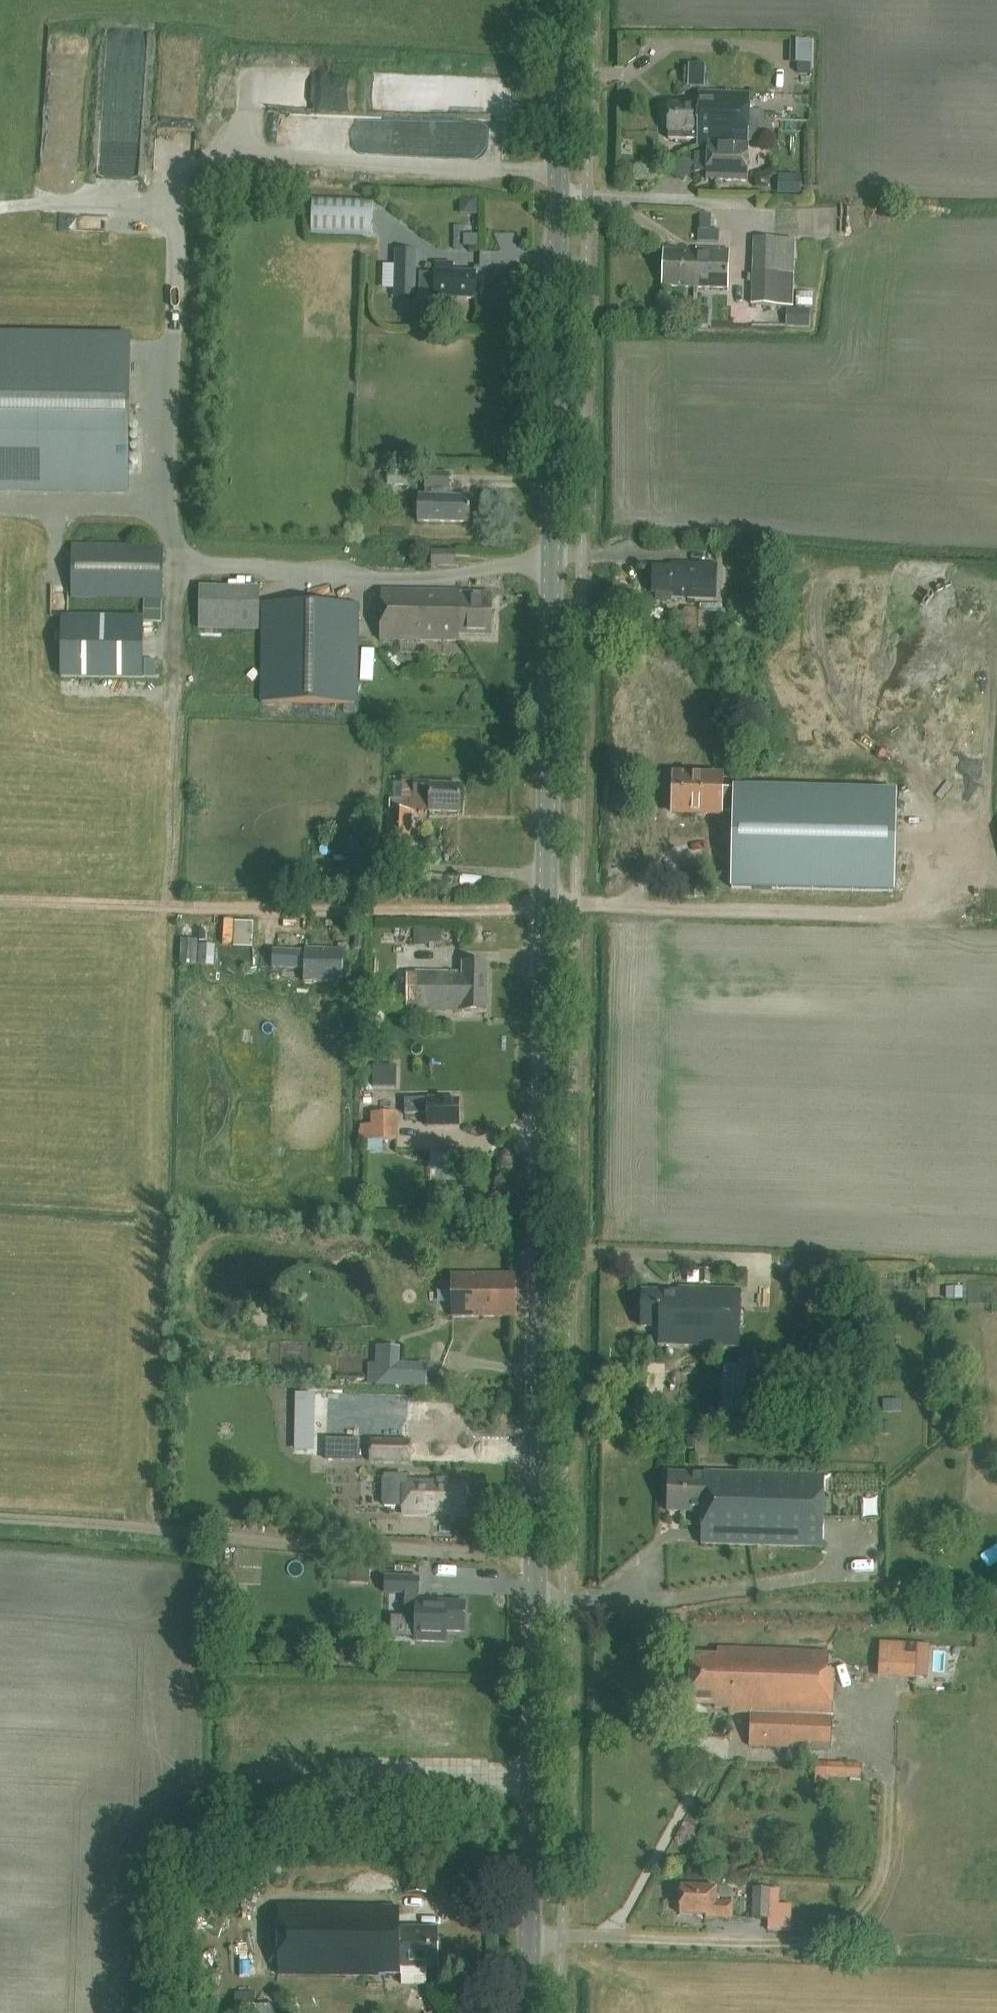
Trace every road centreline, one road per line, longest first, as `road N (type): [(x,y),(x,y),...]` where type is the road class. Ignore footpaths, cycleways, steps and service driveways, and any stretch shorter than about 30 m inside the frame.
road 1 (tertiary): [(527,2012),(562,0)]
road 2 (track): [(546,908),(318,912),(0,900)]
road 3 (track): [(0,1518),(534,1555)]
road 4 (track): [(574,909),(912,913),(930,890),(996,890)]
road 5 (track): [(194,559),(179,585),(169,907)]

